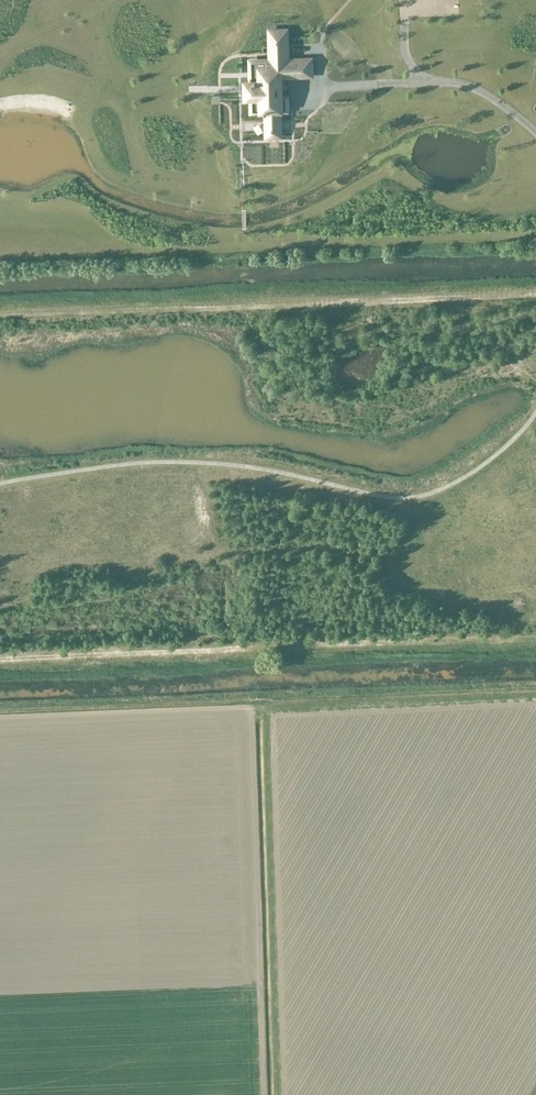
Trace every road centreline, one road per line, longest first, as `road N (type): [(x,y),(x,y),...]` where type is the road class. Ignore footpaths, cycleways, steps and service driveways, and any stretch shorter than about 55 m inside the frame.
road 1 (track): [(0,606),(103,603),(166,563),(303,546),(351,555),(405,597),(535,623)]
road 2 (track): [(0,316),(535,294)]
road 3 (track): [(535,636),(0,658)]

